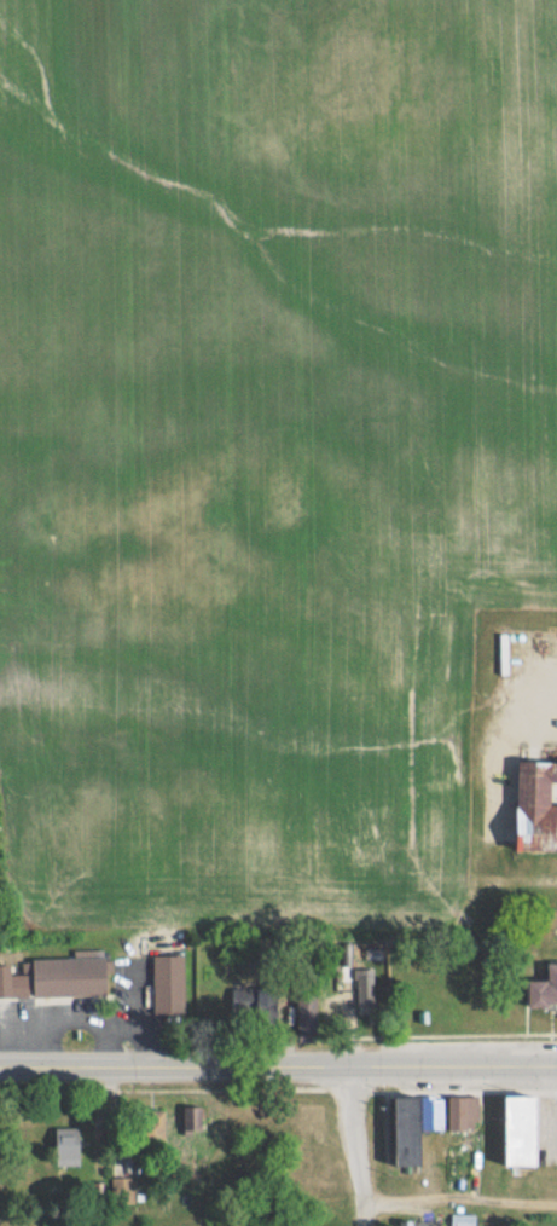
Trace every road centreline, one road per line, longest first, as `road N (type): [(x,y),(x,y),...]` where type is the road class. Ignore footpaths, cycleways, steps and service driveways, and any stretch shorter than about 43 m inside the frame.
road 1 (tertiary): [(0,1067),(556,1066)]
road 2 (residential): [(363,1225),(348,1066)]

